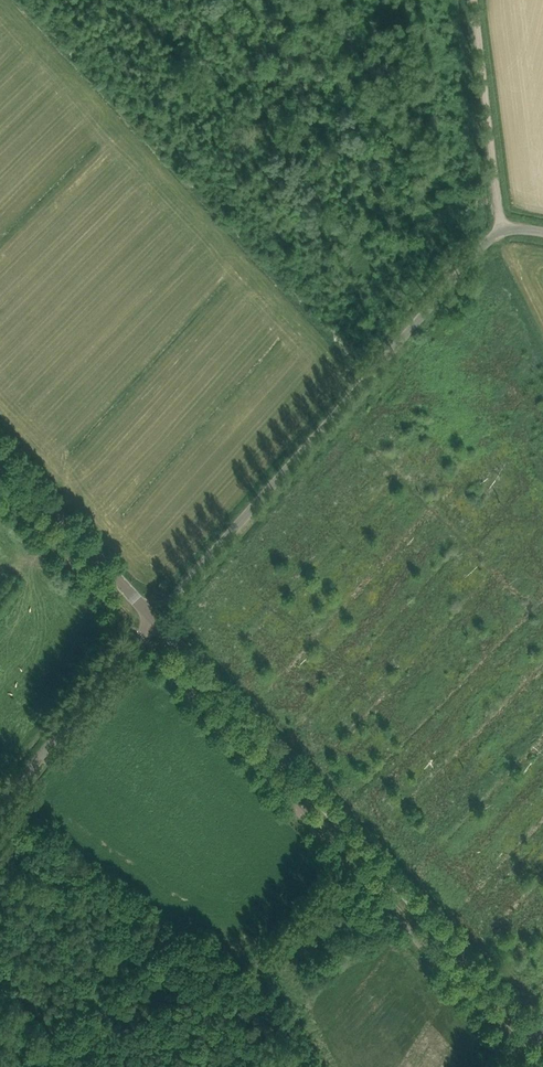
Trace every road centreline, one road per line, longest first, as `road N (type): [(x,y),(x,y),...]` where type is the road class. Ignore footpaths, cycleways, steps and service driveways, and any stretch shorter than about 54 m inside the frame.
road 1 (tertiary): [(158,620),(542,1041)]
road 2 (unclassified): [(158,620),(487,247),(524,231),(542,234)]
road 3 (unclassified): [(158,620),(0,807)]
road 4 (track): [(500,236),(478,0)]
road 5 (tertiary): [(0,452),(158,620)]

